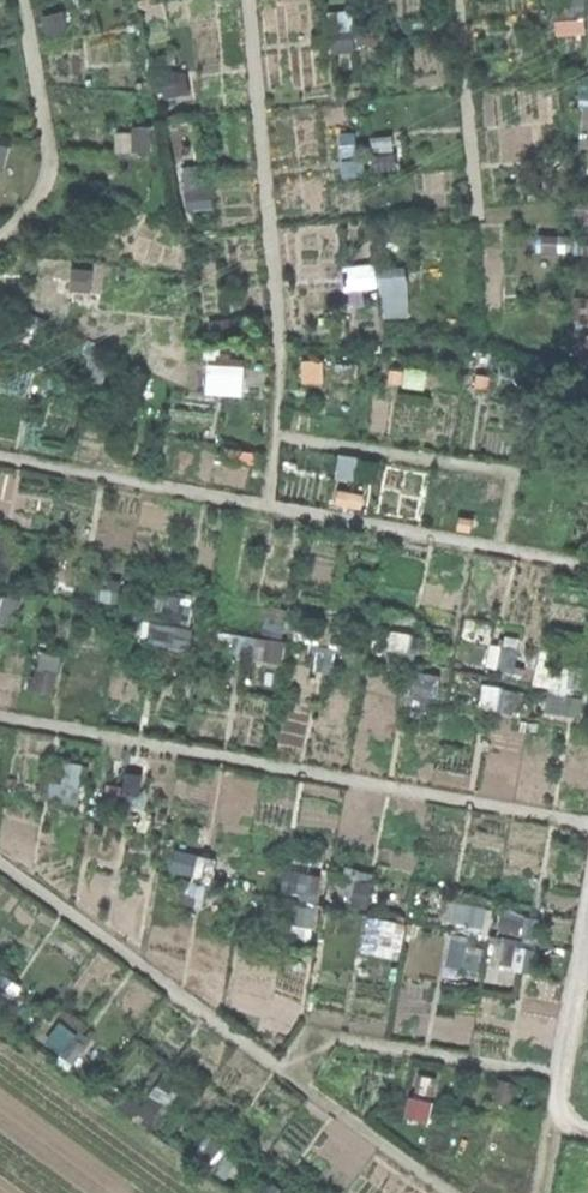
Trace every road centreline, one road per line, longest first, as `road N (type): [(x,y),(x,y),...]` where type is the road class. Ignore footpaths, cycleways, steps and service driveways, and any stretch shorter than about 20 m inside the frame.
road 1 (track): [(555,1125),(579,987)]

